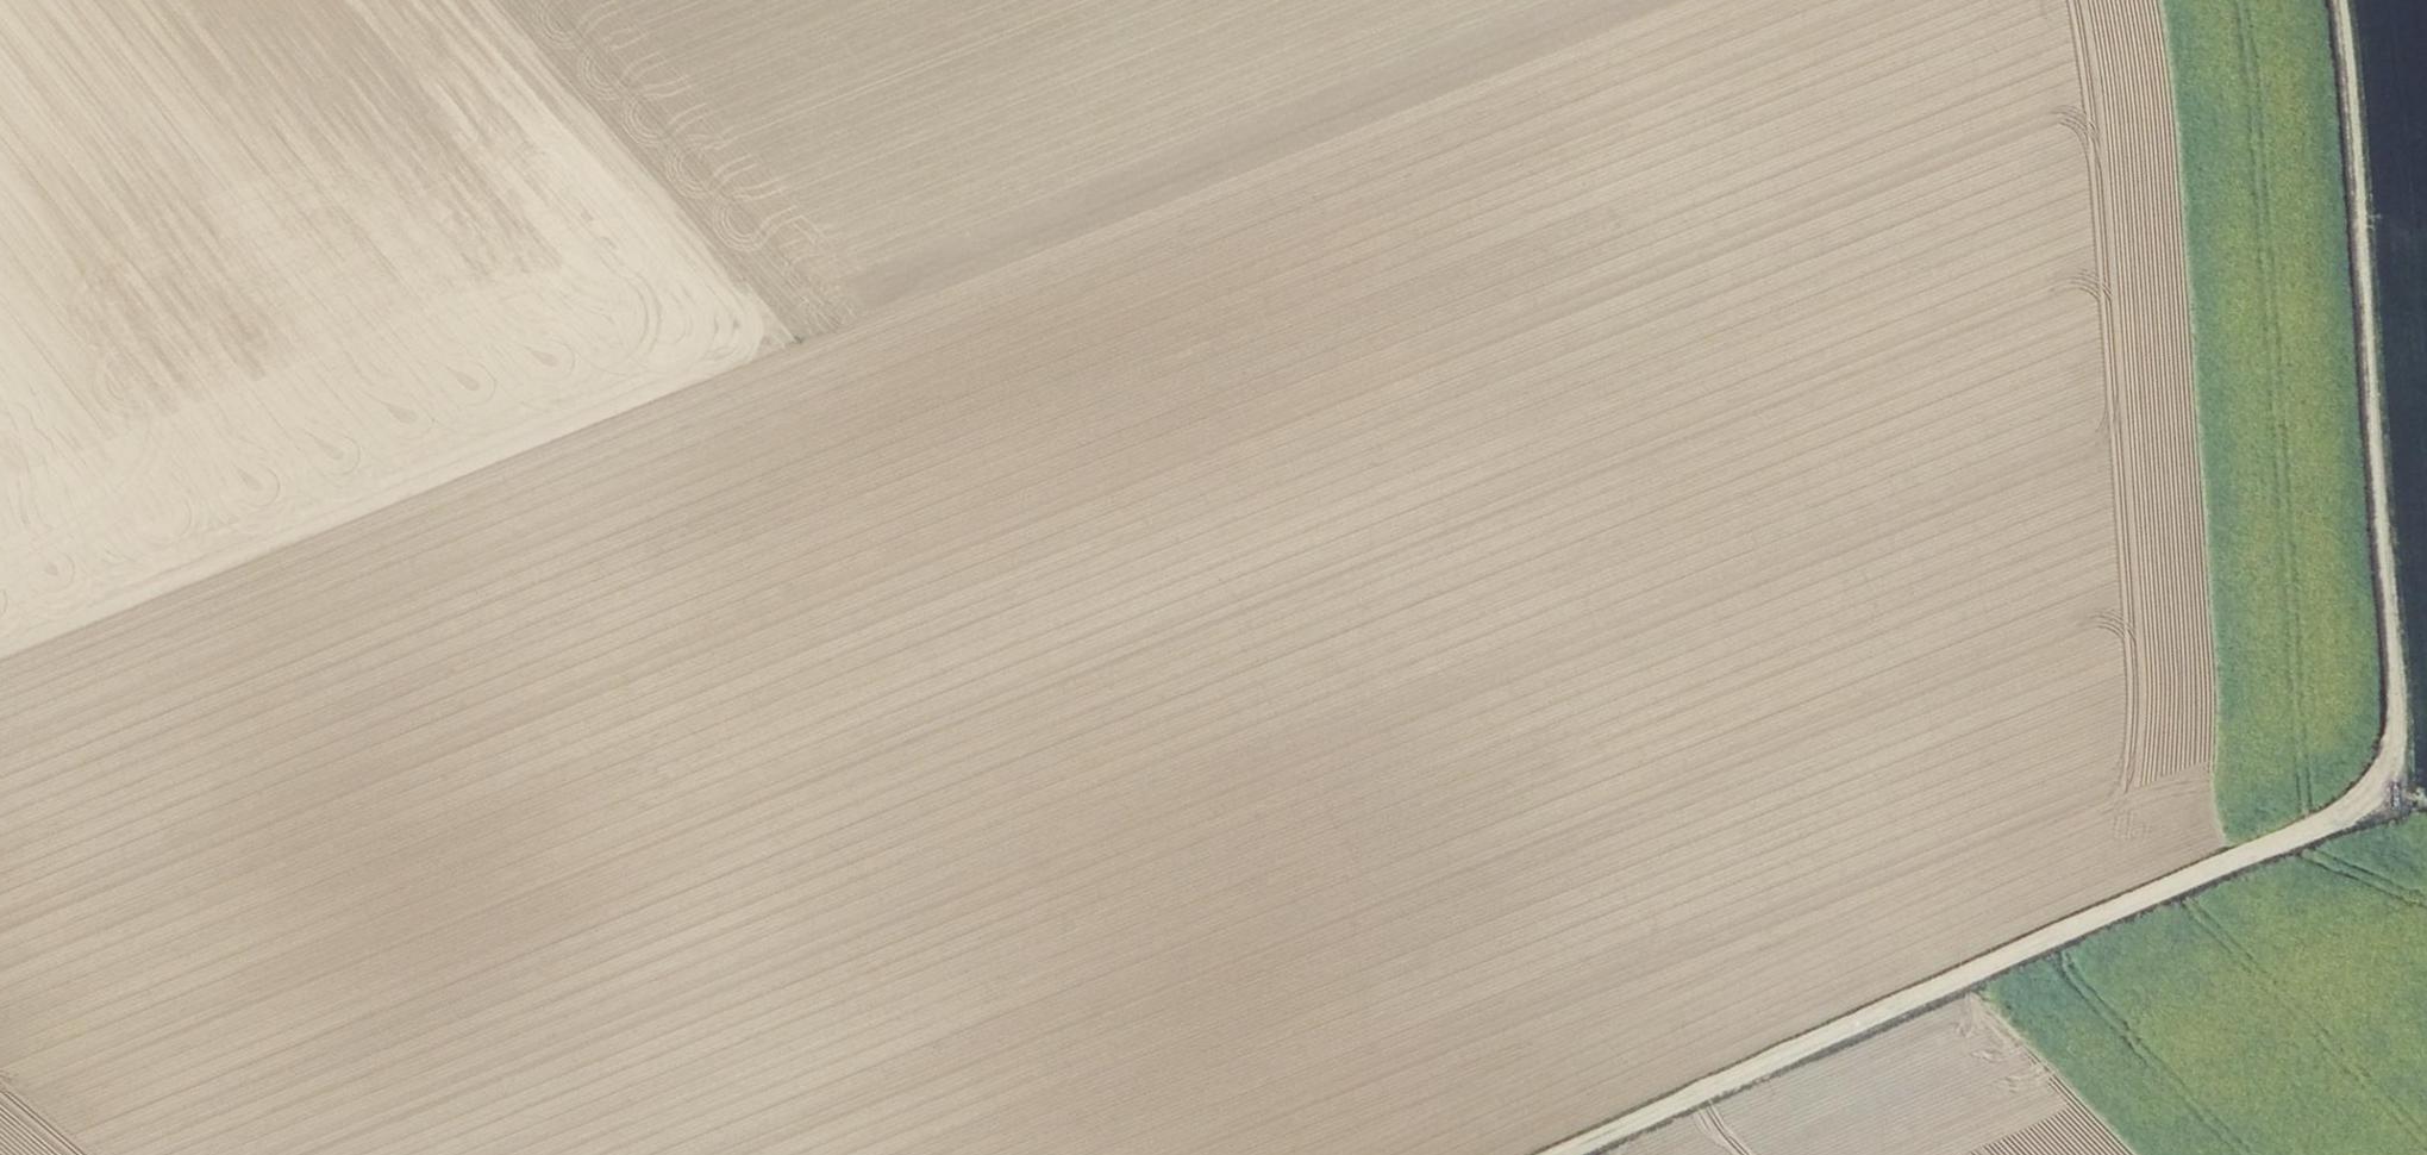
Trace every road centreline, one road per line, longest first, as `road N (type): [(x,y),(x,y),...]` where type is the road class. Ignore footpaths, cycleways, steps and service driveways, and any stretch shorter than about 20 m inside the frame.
road 1 (track): [(1546,1154),(2397,787)]
road 2 (track): [(2324,0),(2344,108),(2397,787)]

